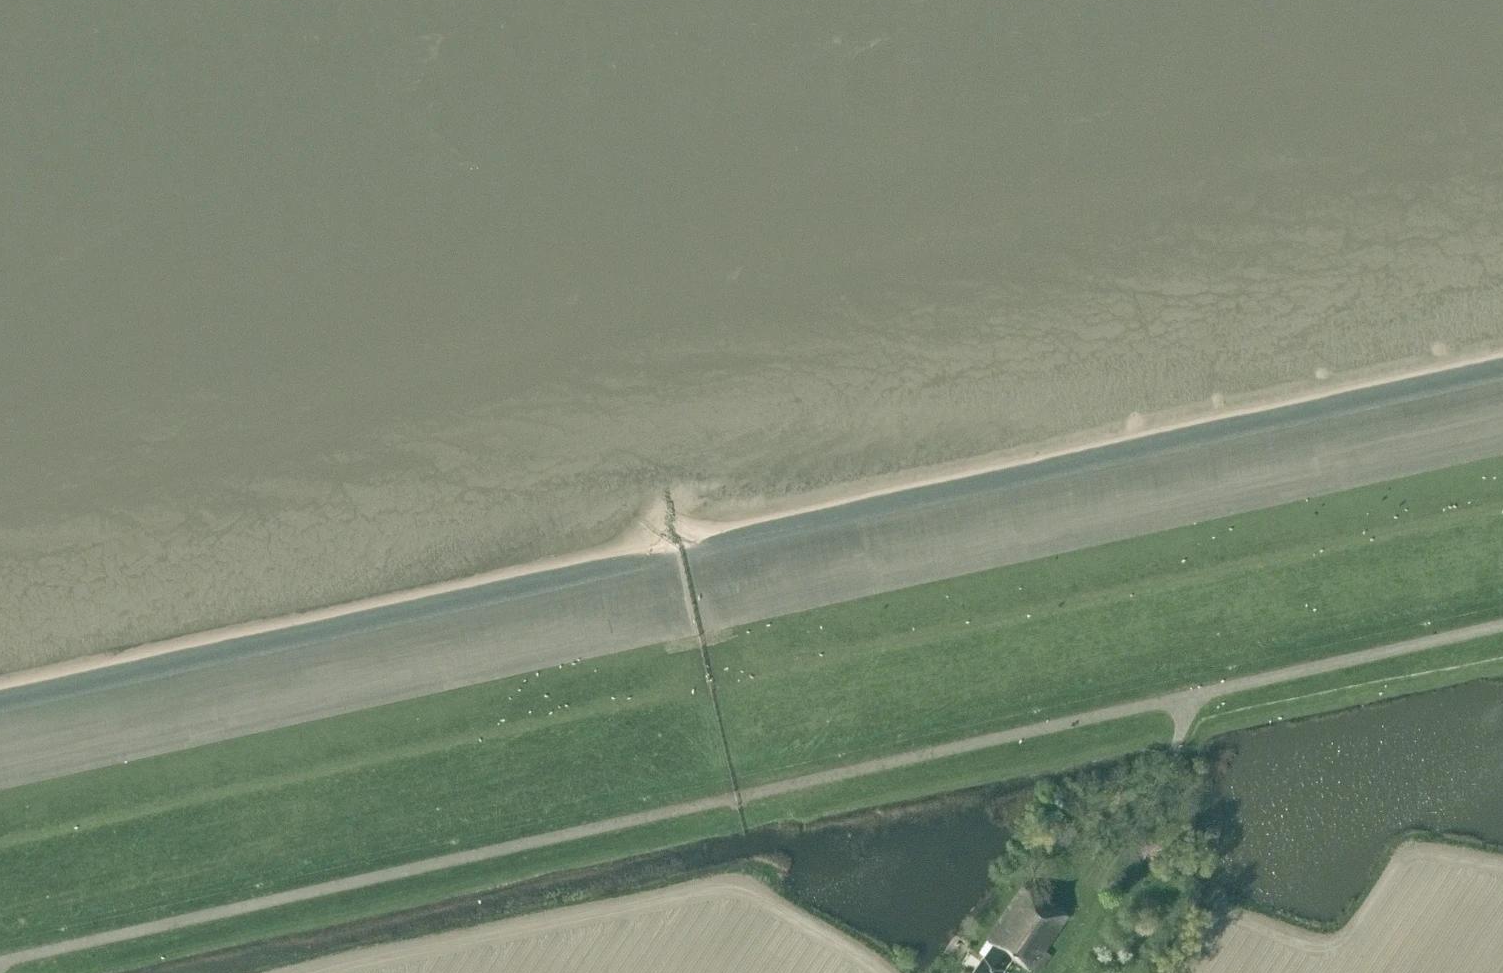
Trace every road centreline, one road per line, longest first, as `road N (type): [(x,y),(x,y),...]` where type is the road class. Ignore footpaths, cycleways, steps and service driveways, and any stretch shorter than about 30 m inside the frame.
road 1 (track): [(651,638),(0,777)]

